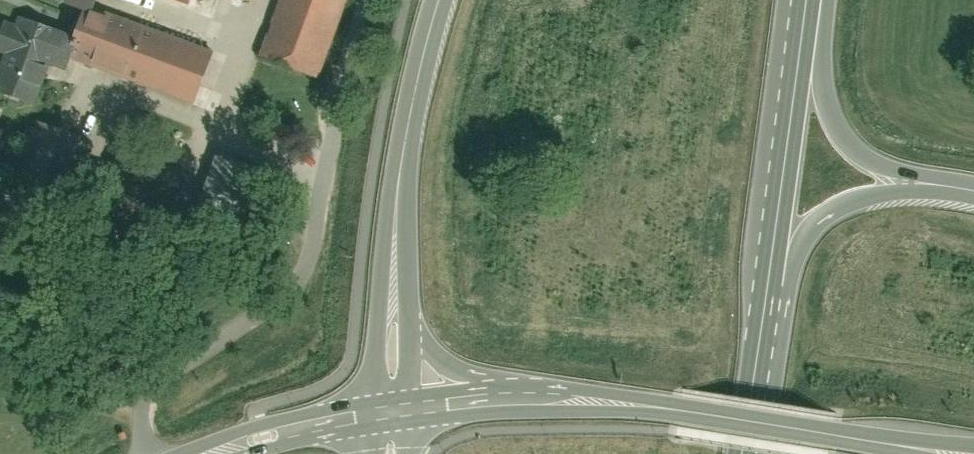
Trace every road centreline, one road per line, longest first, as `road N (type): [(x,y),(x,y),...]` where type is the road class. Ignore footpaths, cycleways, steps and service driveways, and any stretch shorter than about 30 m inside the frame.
road 1 (tertiary): [(393,411),(561,406),(893,453)]
road 2 (tertiary): [(393,411),(394,223),(437,0)]
road 3 (primary): [(762,328),(807,9)]
road 4 (primary): [(762,328),(808,233),(867,195),(915,182)]
road 5 (primary): [(915,182),(844,136),(821,82),(807,9)]
road 6 (tertiary): [(209,453),(393,411)]
road 7 (primary): [(744,453),(762,328)]

